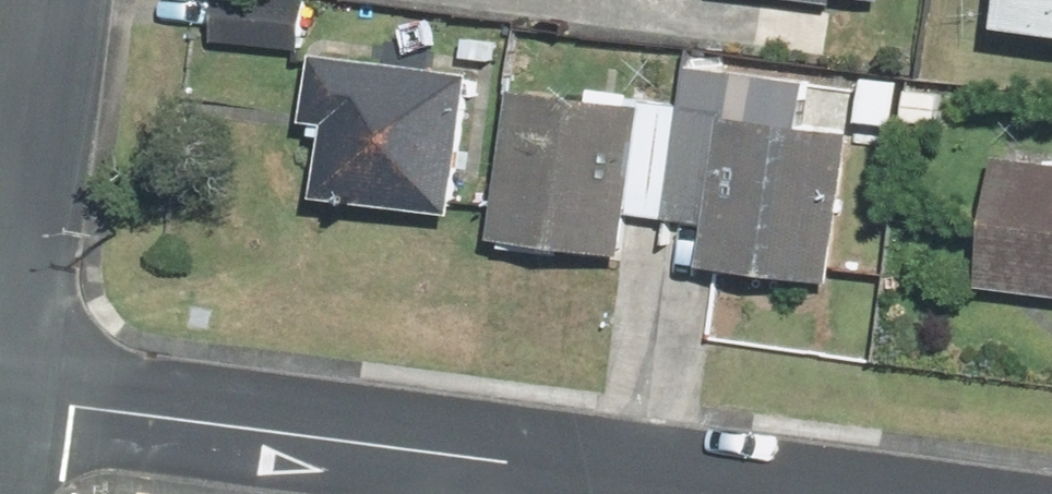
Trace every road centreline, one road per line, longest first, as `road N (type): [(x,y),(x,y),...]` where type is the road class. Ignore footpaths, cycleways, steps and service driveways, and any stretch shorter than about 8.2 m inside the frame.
road 1 (residential): [(0,399),(734,493)]
road 2 (residential): [(47,0),(0,359)]

